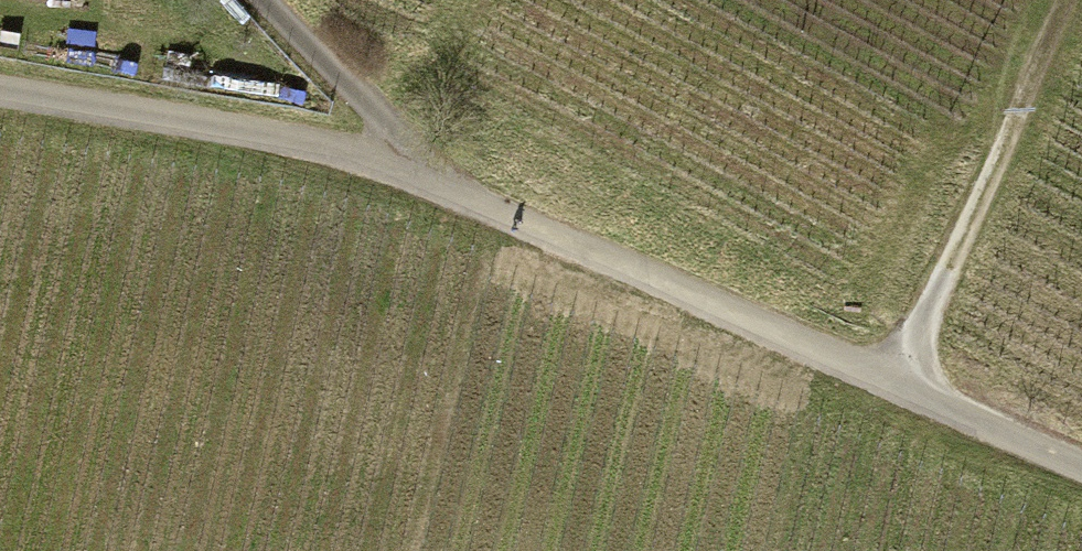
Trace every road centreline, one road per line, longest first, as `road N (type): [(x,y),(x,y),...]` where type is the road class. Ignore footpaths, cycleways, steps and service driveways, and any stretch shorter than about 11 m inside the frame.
road 1 (track): [(1081,459),(413,164),(0,97)]
road 2 (track): [(910,377),(1079,0)]
road 3 (track): [(256,0),(413,164)]

